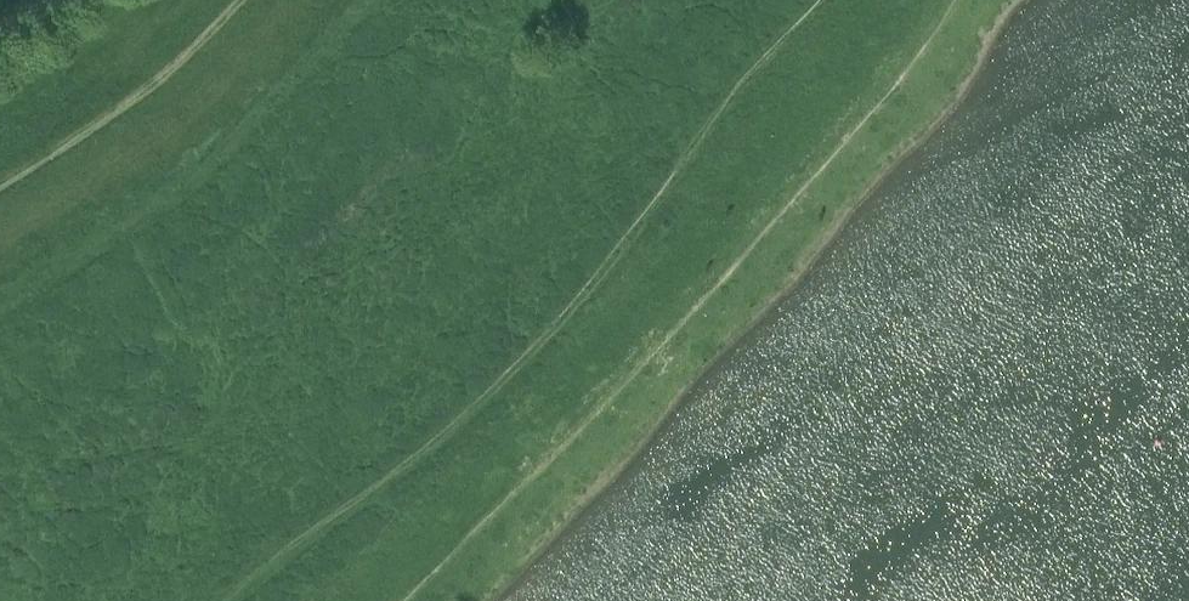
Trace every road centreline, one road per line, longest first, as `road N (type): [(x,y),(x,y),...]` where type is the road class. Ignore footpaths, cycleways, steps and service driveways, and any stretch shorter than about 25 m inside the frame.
road 1 (track): [(240,0),(196,50),(0,188)]

